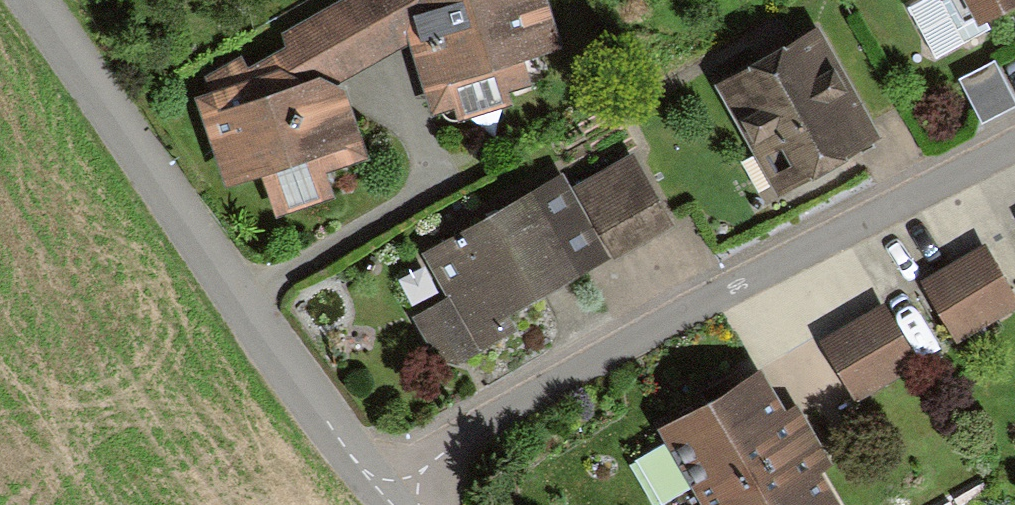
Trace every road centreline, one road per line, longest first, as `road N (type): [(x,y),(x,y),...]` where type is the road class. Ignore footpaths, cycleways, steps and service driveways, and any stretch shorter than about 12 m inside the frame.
road 1 (residential): [(1014,143),(364,485)]
road 2 (unclassified): [(364,485),(22,0)]

